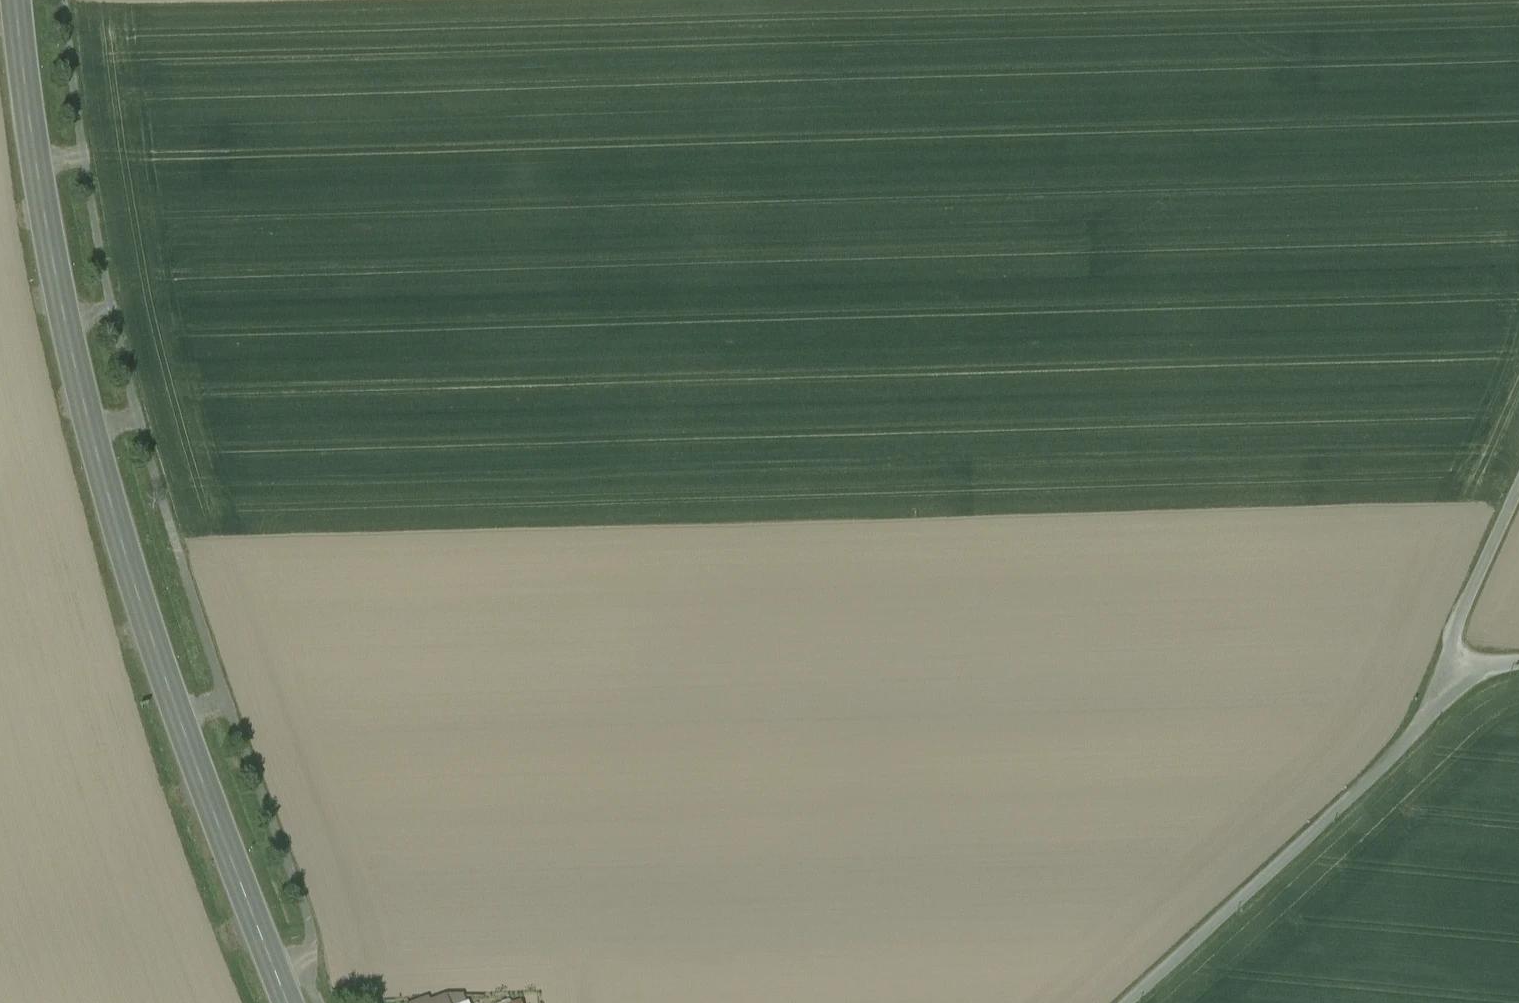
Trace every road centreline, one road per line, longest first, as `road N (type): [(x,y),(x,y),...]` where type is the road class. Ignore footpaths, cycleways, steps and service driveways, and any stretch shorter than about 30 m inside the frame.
road 1 (primary): [(288,1002),(188,742),(107,492),(50,231),(18,0)]
road 2 (unclassified): [(1459,680),(1353,793),(1128,1002)]
road 3 (unclassified): [(1459,680),(1453,641),(1518,477)]

